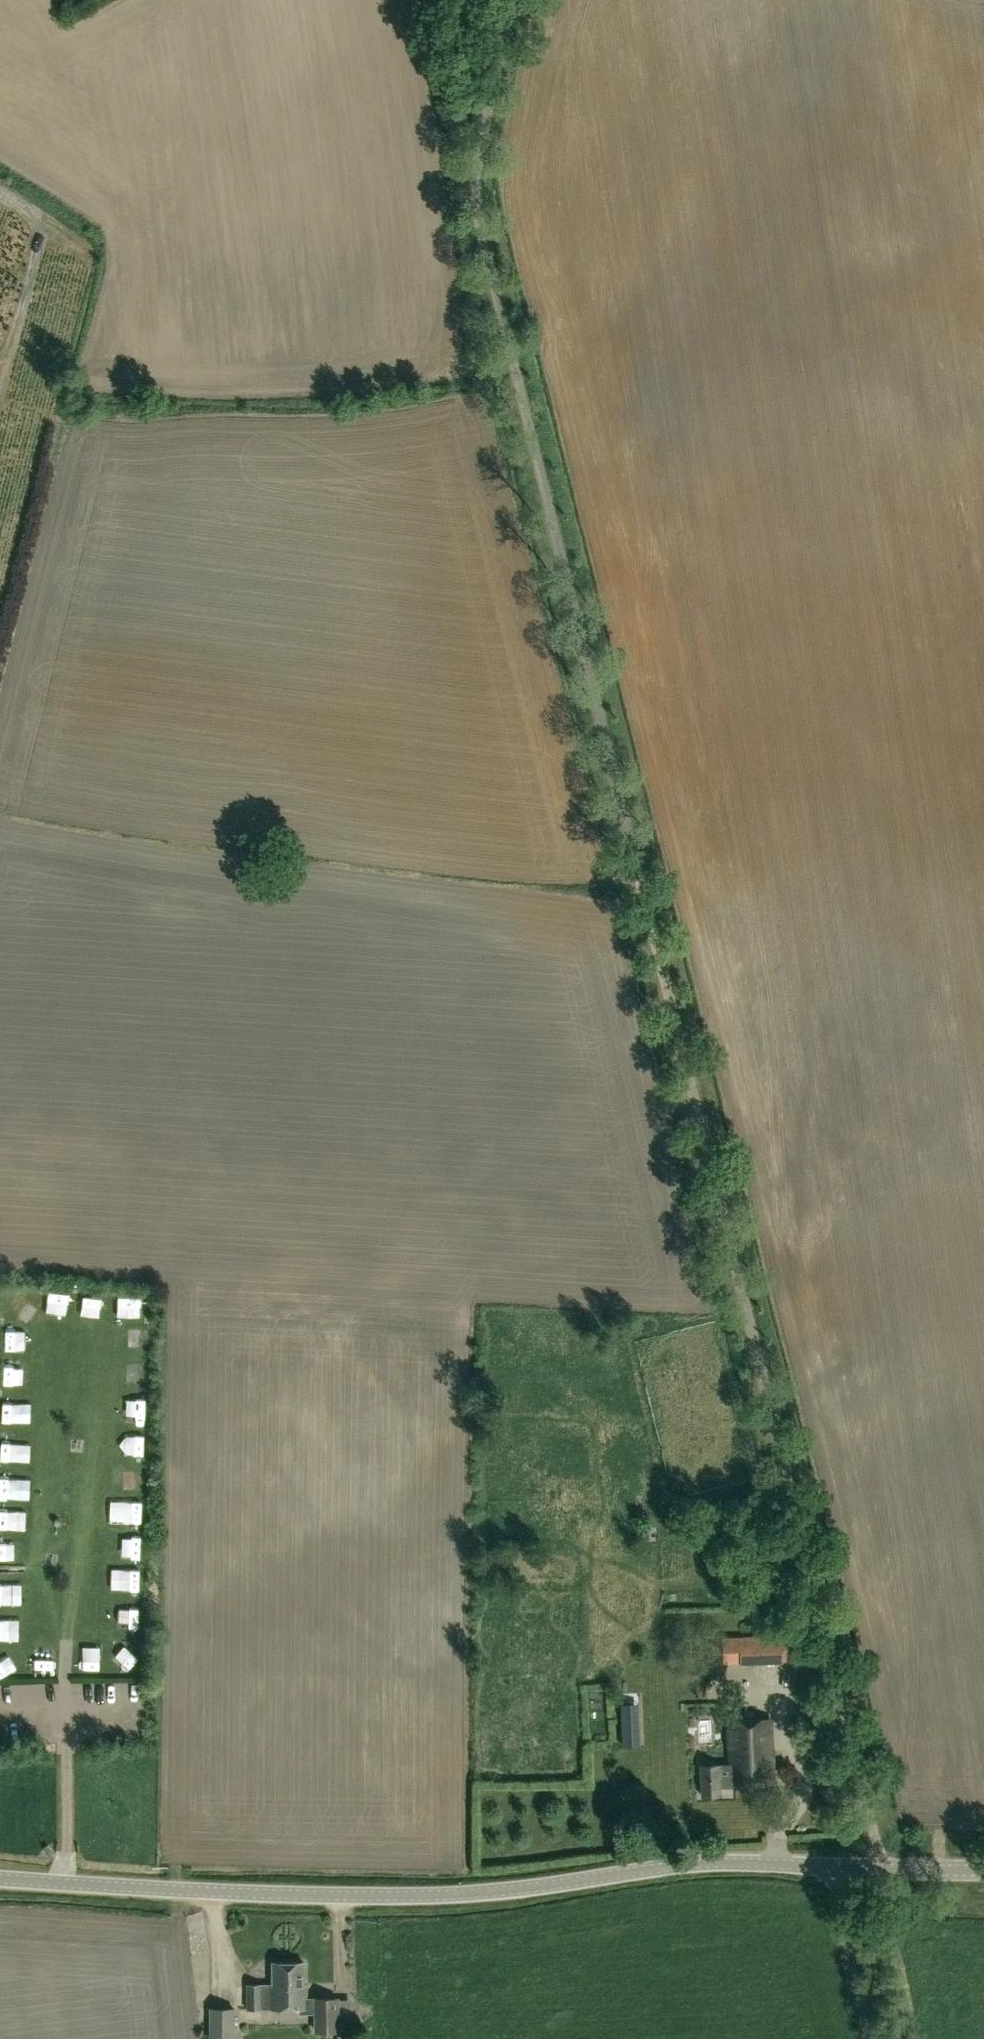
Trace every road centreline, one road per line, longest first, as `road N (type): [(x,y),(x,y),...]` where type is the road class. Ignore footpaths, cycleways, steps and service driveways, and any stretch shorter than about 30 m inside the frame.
road 1 (unclassified): [(0,1879),(430,1895),(725,1861),(836,1867)]
road 2 (unclassified): [(871,2038),(836,1867)]
road 3 (unclassified): [(983,1869),(836,1867)]

